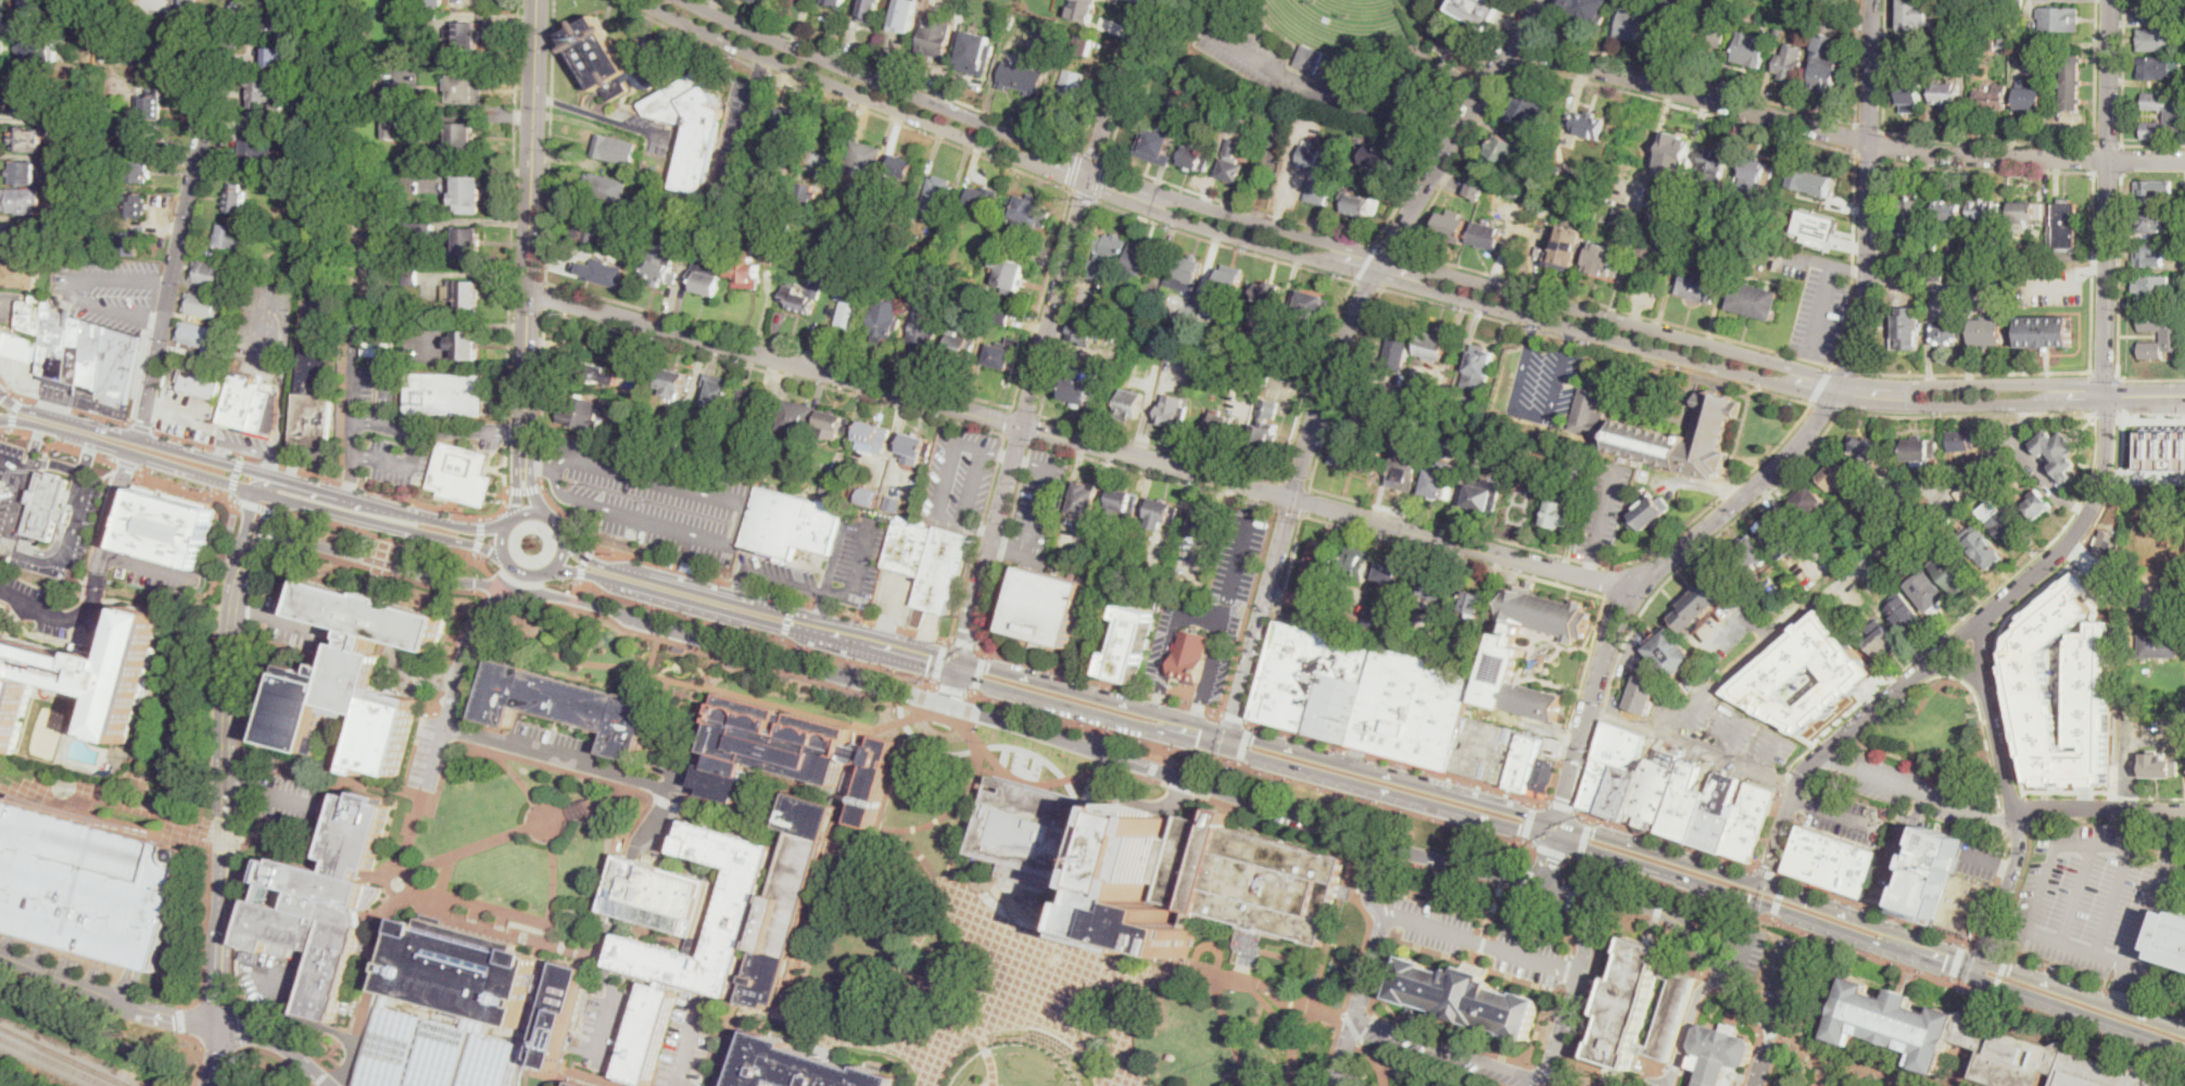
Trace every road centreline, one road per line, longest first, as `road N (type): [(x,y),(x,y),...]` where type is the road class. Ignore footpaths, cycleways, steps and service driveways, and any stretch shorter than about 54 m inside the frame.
road 1 (secondary): [(641,0),(735,47),(1107,193),(1331,263),(1844,397),(2050,403),(2083,393)]
road 2 (secondary): [(2083,393),(1842,378),(1251,219),(1078,160),(687,0)]
road 3 (residential): [(1293,497),(528,290)]
road 4 (residential): [(1935,657),(2056,552),(2102,479),(2112,0)]
road 5 (tertiary): [(961,659),(1095,154),(1160,0)]
road 6 (residential): [(2184,159),(2012,157),(1882,146),(1511,45)]
road 7 (residential): [(1634,591),(1799,443),(1837,390),(1868,280),(1872,0)]
road 8 (primary): [(957,674),(1555,837)]
road 9 (residential): [(1293,497),(1328,368),(1536,0)]
road 10 (residential): [(1657,730),(2021,424),(2031,403)]
road 11 (secondary): [(537,0),(522,464)]
road 12 (residential): [(511,582),(949,706)]
road 13 (residential): [(139,438),(236,0)]
road 14 (primary): [(1555,837),(1981,977)]
road 15 (residential): [(445,725),(664,792),(666,804),(639,847),(601,952),(614,993)]
road 16 (residential): [(1544,884),(1319,829),(1139,765)]
road 17 (primary): [(550,568),(957,674)]
road 18 (primary): [(961,659),(609,568),(563,540)]
road 19 (residential): [(1981,977),(2018,844),(1984,682),(1981,619)]
road 20 (residential): [(1634,591),(1293,497)]
road 21 (tertiary): [(251,531),(230,635),(224,818)]
road 22 (residential): [(1774,1027),(1670,913),(1626,899),(1578,901),(1544,884)]
road 23 (primary): [(0,419),(261,491)]
road 24 (residential): [(1227,749),(1293,497)]
road 25 (primary): [(261,491),(505,558)]
road 26 (residential): [(1634,591),(1612,635),(1559,822)]
road 27 (primary): [(223,462),(26,408),(0,393)]
road 28 (residential): [(218,1032),(0,955)]
road 29 (residential): [(428,788),(468,643),(511,582)]
road 30 (primary): [(507,525),(465,527),(289,481)]
road 31 (residential): [(1797,781),(1590,708)]
road 32 (primary): [(1981,977),(2184,1048)]
road 33 (residential): [(1935,657),(1817,757),(1792,796)]
road 34 (primary): [(2184,1032),(2012,974)]
road 35 (tertiary): [(223,854),(218,1032)]
road 36 (residential): [(1333,1085),(1381,915)]
road 37 (primary): [(1984,964),(1821,906)]
road 38 (primary): [(1195,724),(1028,680)]
road 39 (residential): [(2184,810),(2013,813)]
road 40 (primary): [(1715,871),(1559,822)]
road 41 (residential): [(984,715),(1139,765)]
road 42 (primary): [(1443,791),(1286,748)]
road 43 (residential): [(332,1085),(275,1044),(218,1032)]

